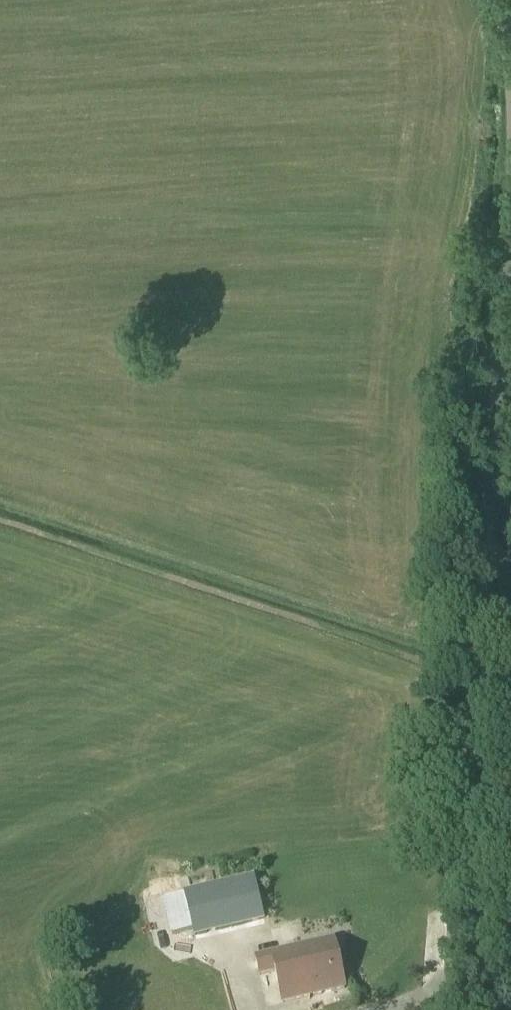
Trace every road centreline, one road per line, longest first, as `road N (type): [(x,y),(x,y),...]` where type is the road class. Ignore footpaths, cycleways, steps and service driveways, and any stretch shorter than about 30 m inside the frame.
road 1 (unclassified): [(446,1009),(510,169)]

